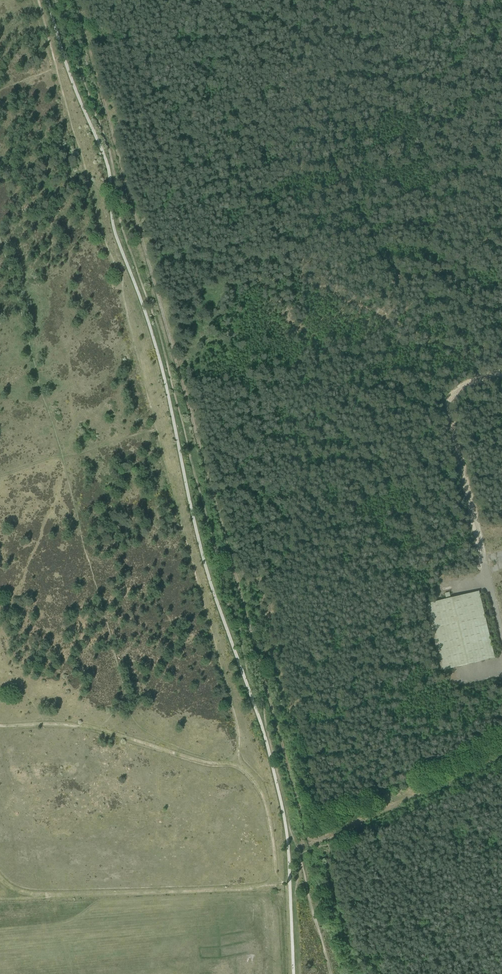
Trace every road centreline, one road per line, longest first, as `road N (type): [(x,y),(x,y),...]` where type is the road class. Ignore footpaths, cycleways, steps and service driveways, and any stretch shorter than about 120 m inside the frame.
road 1 (track): [(36,0),(94,205),(123,277),(239,730),(236,761)]
road 2 (track): [(277,885),(263,795),(236,761),(205,762),(84,726),(0,726)]
road 3 (track): [(277,885),(45,897),(3,882)]

